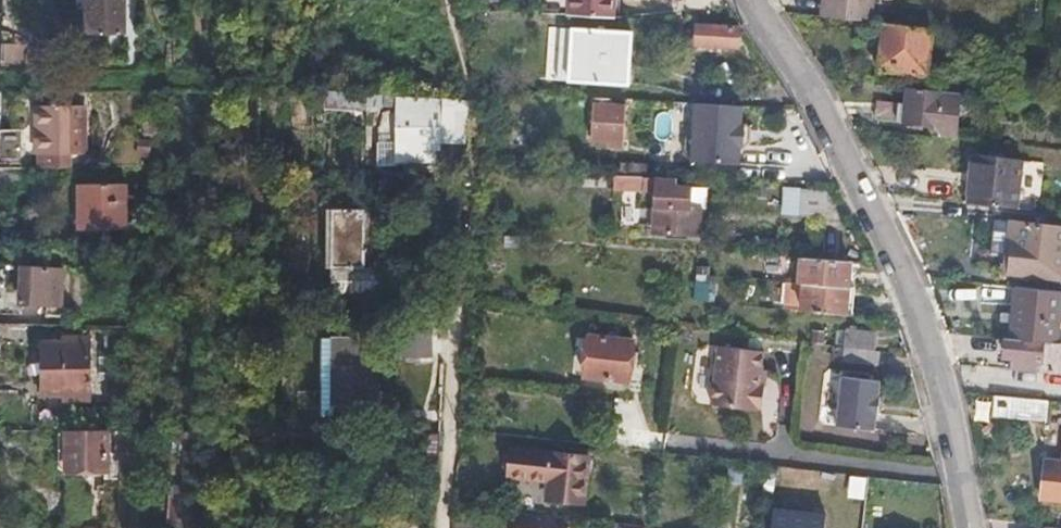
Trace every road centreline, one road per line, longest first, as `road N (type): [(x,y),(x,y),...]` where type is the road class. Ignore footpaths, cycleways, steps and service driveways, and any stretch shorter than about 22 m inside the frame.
road 1 (residential): [(752,0),(807,87),(912,296),(955,441),(970,527)]
road 2 (unclassified): [(444,527),(453,350),(481,139)]

